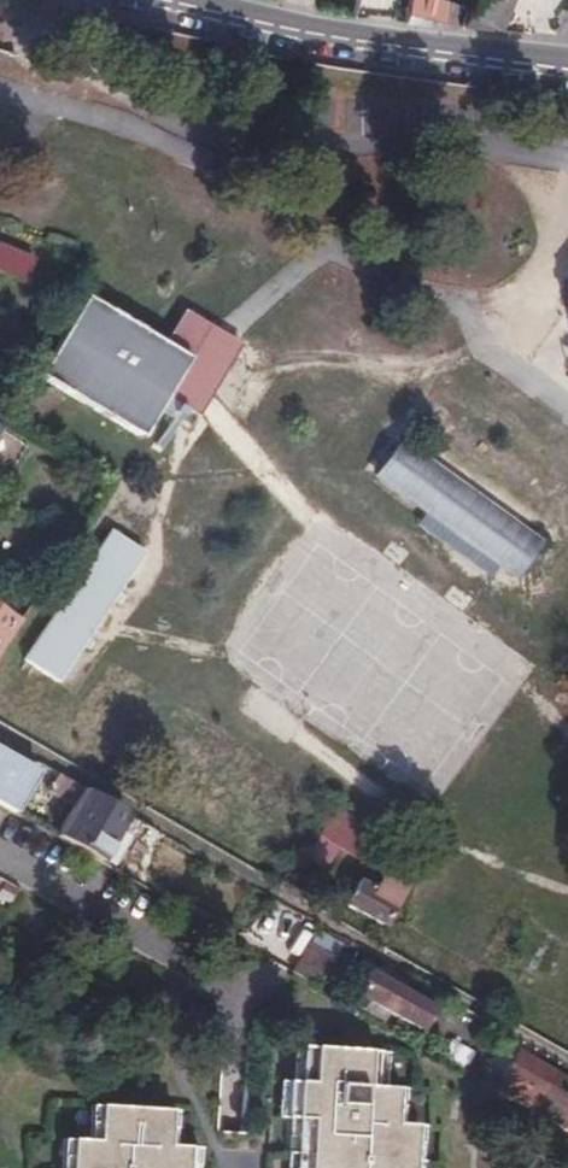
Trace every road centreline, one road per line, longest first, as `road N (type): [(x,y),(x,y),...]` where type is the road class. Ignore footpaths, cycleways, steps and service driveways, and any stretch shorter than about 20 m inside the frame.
road 1 (tertiary): [(204,0),(348,32),(567,59)]

